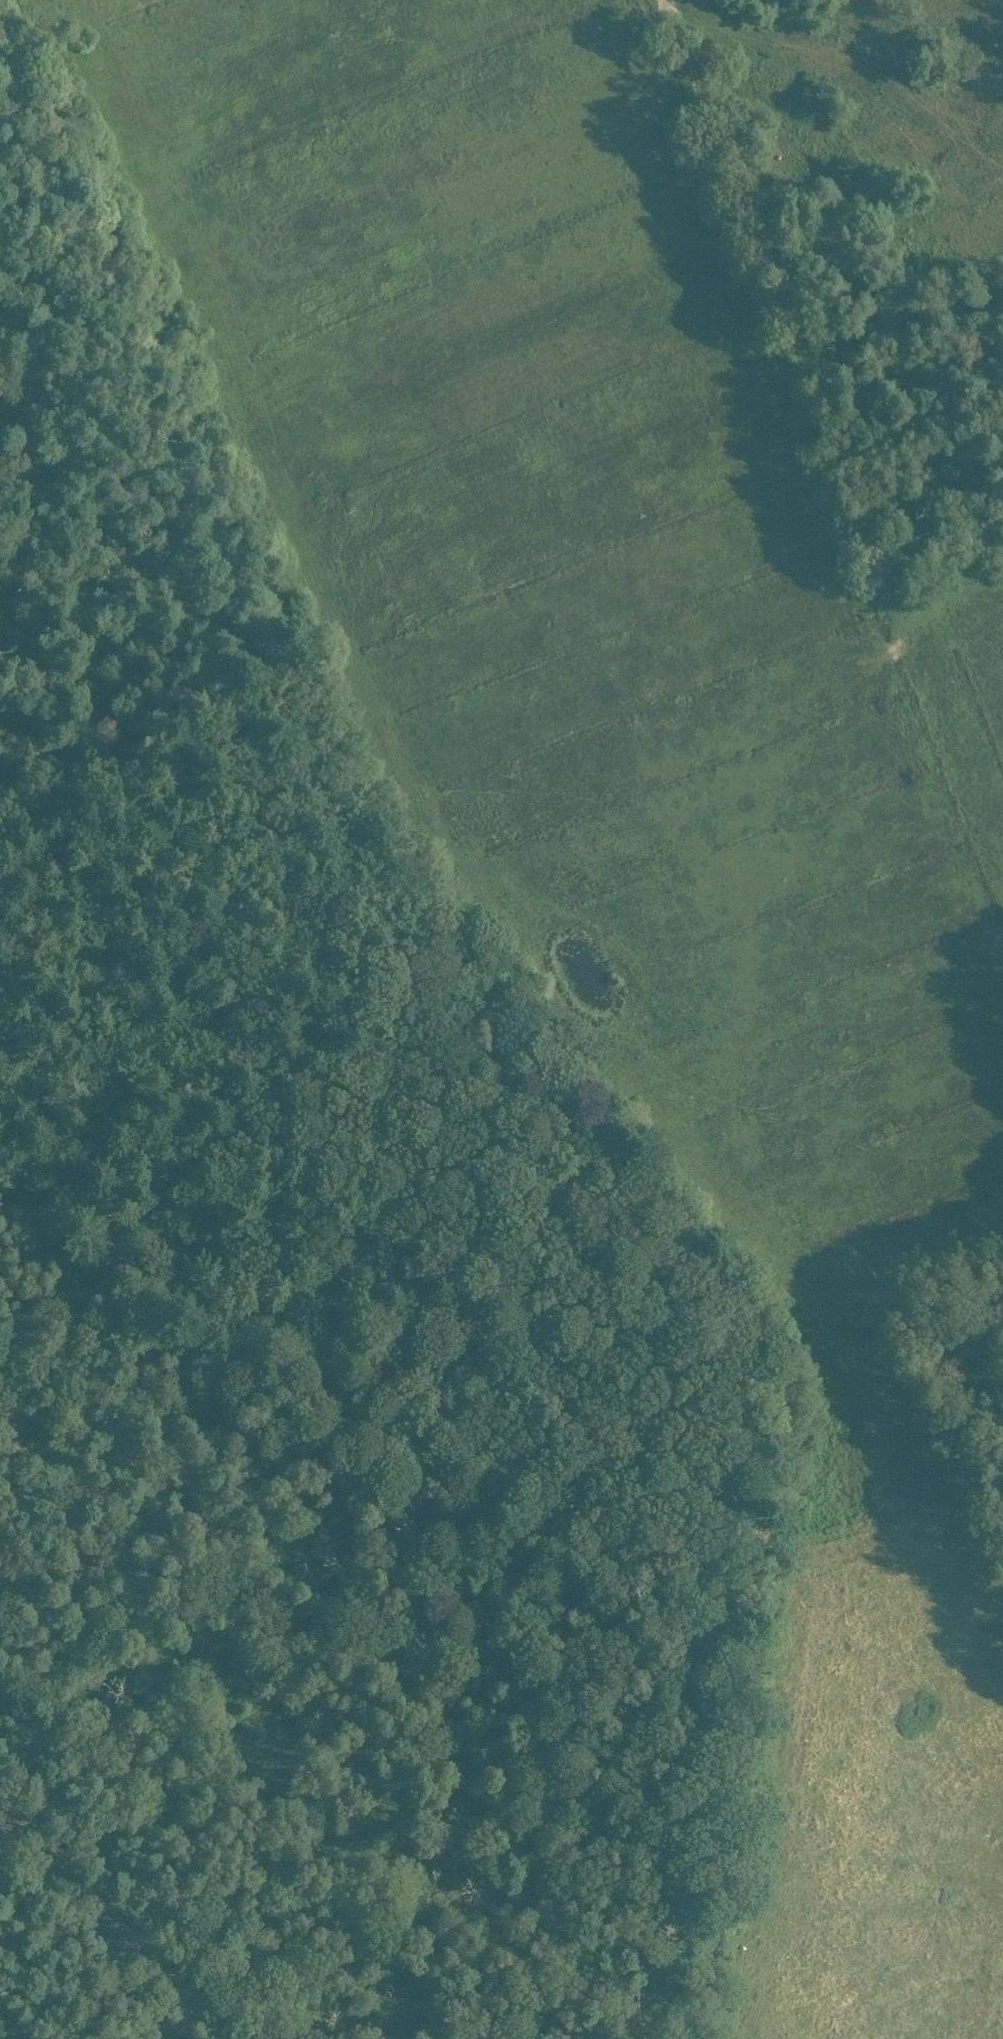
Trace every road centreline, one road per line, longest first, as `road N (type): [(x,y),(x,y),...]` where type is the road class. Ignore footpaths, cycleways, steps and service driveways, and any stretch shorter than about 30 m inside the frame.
road 1 (tertiary): [(226,2038),(0,1813)]

